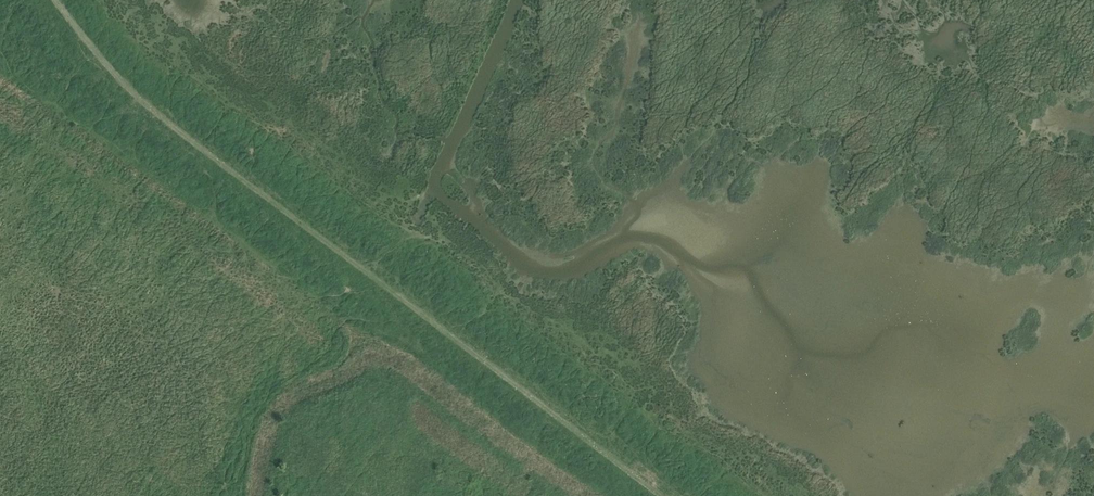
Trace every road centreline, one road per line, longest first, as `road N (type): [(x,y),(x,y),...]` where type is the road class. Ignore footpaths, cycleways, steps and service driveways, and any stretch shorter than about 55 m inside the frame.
road 1 (track): [(52,0),(100,61),(186,136),(674,495)]

